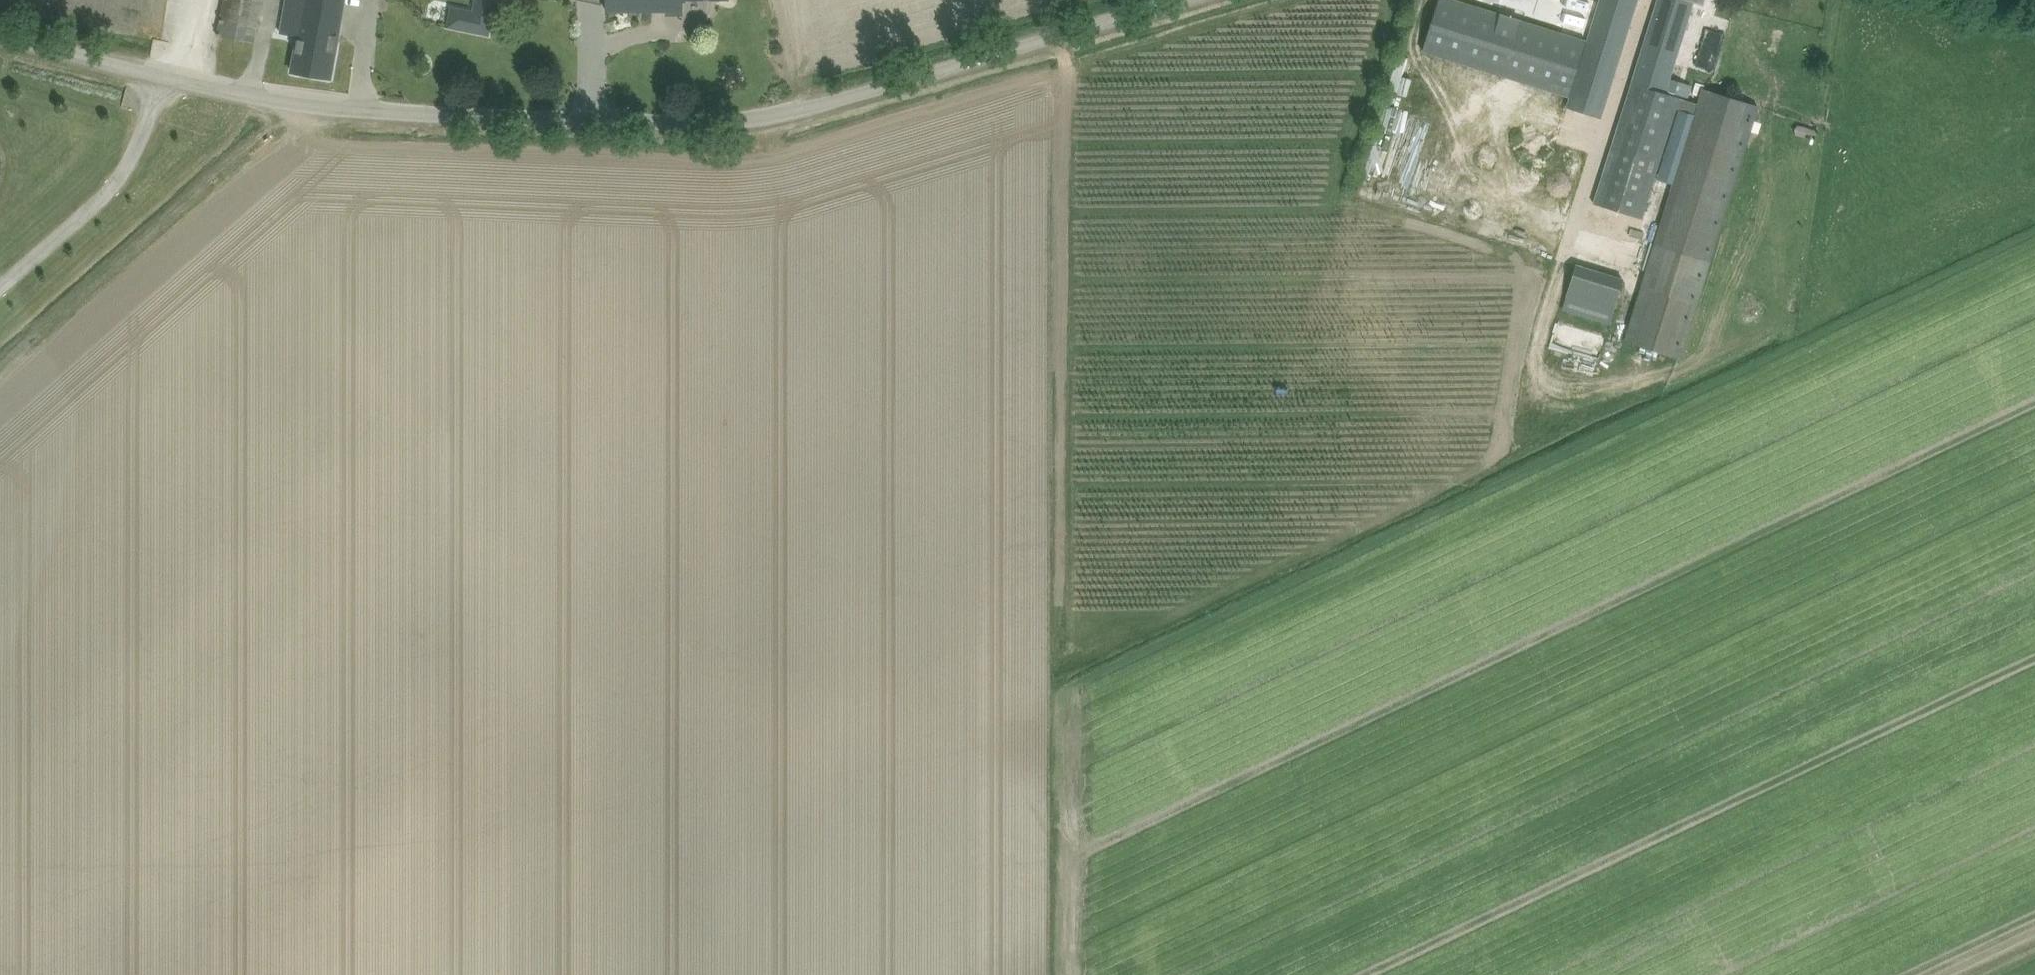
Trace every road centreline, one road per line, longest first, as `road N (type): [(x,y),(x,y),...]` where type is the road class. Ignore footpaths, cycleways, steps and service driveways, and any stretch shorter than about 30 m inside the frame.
road 1 (unclassified): [(1179,0),(747,121),(297,104),(127,70),(0,33)]

